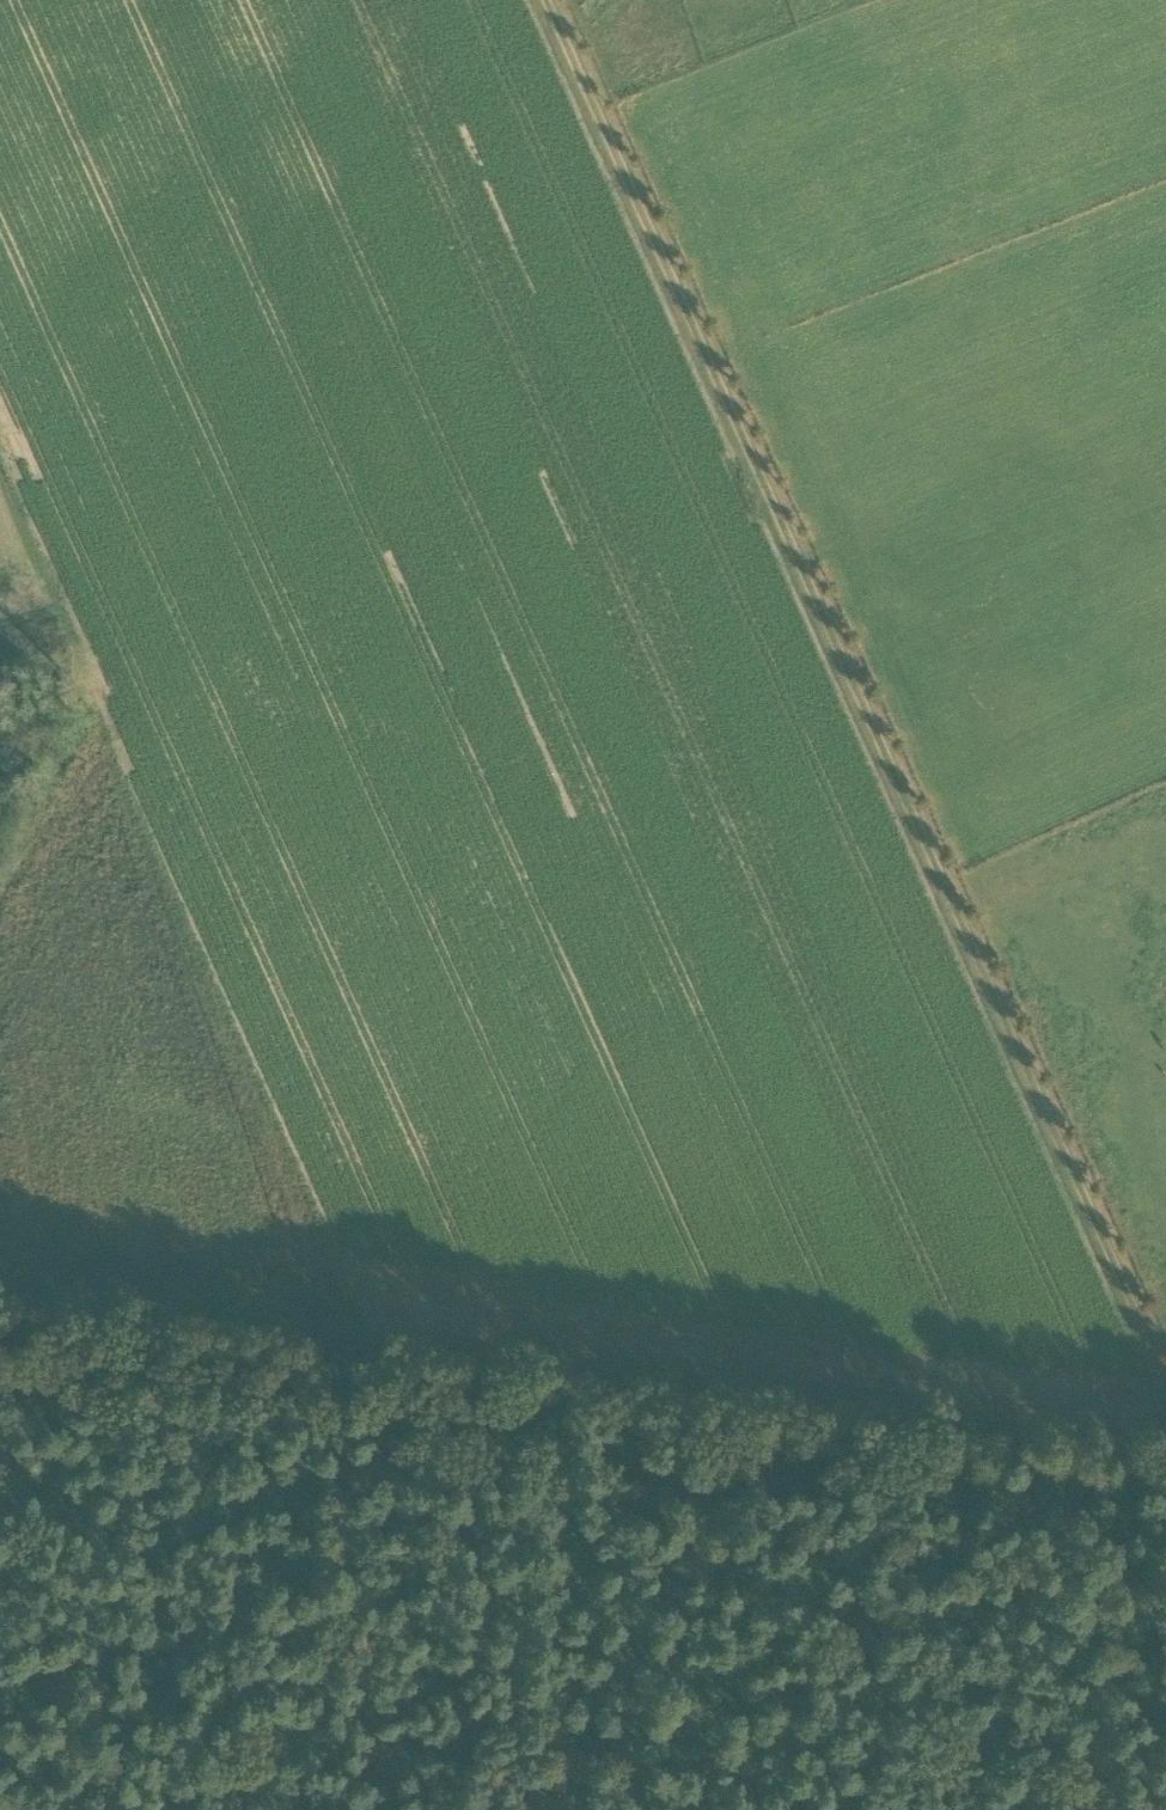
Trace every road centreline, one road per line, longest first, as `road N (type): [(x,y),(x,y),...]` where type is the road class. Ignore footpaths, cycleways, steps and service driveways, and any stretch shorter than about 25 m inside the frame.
road 1 (track): [(1165,1370),(548,0)]
road 2 (track): [(1165,1439),(1104,1446),(0,1282)]

